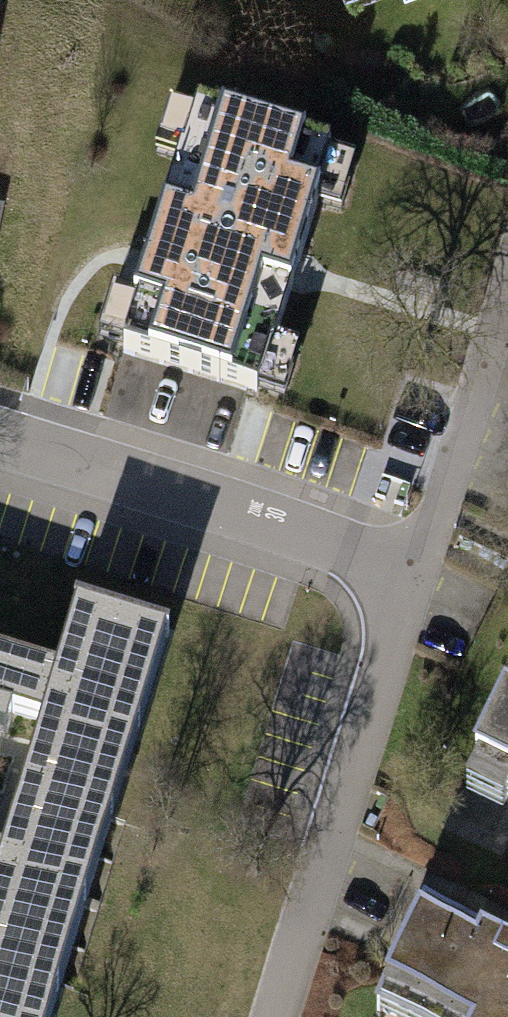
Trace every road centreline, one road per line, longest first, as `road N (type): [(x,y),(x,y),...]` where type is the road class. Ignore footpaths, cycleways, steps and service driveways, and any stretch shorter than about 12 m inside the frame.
road 1 (residential): [(407,568),(272,1016)]
road 2 (residential): [(407,568),(0,434)]
road 3 (residential): [(507,246),(407,568)]

